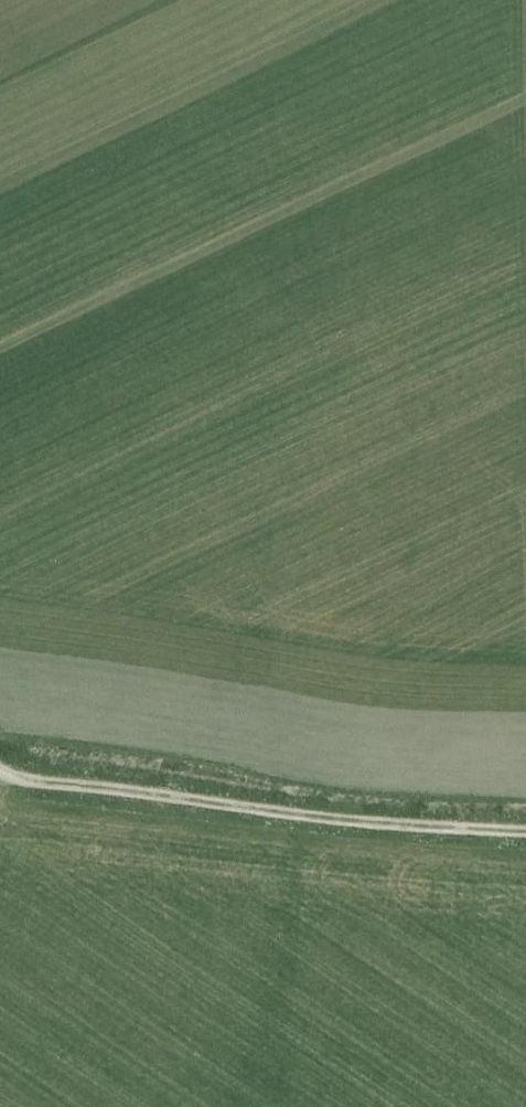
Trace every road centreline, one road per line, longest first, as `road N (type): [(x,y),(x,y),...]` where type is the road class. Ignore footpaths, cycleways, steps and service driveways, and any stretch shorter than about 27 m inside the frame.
road 1 (track): [(525,830),(300,814),(0,771)]

